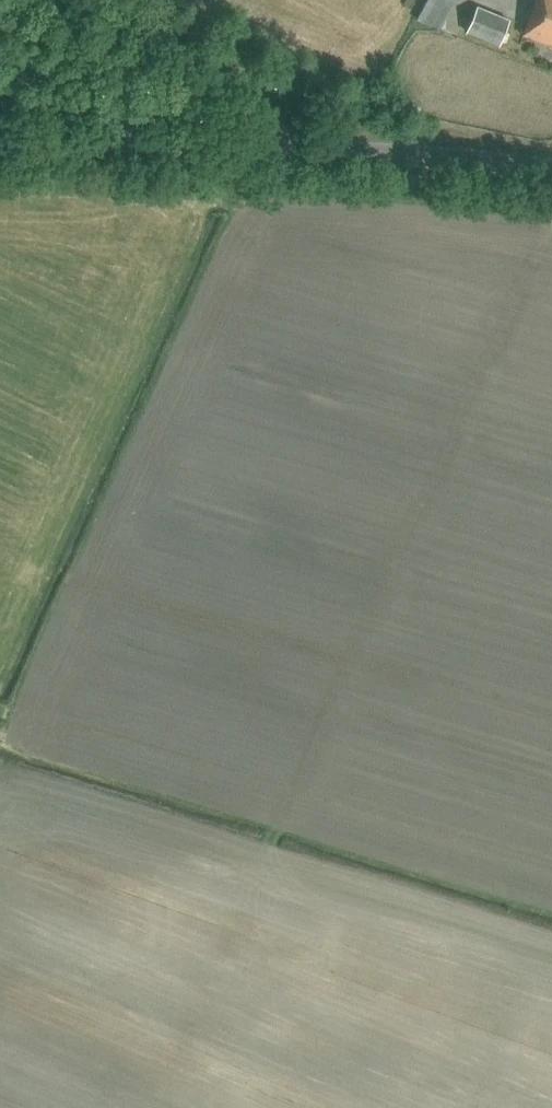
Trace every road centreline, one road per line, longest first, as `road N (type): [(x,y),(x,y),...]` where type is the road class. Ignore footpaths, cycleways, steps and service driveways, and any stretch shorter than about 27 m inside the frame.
road 1 (tertiary): [(551,174),(0,140)]

